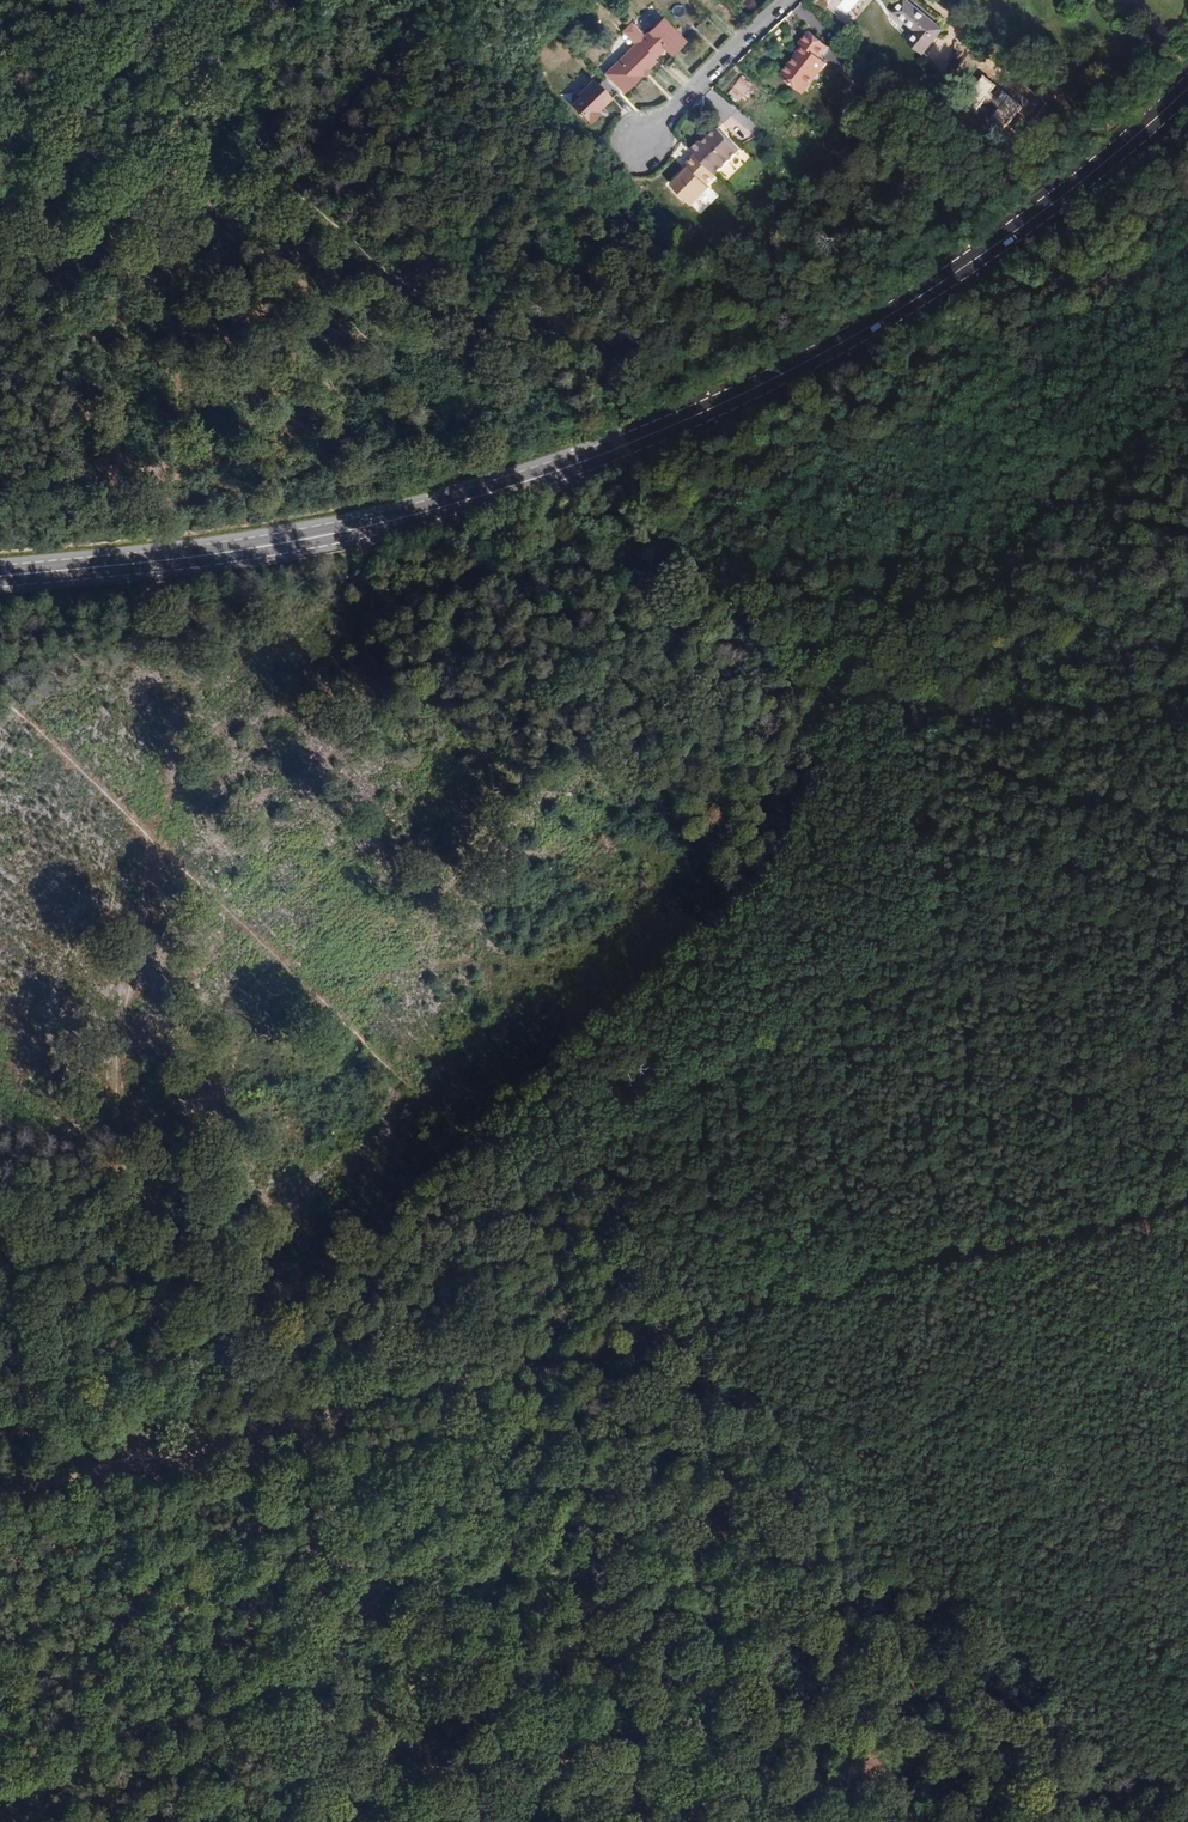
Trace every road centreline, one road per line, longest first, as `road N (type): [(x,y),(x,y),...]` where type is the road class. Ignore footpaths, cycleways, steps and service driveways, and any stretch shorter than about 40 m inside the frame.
road 1 (primary): [(1187,88),(1026,224),(898,311),(639,439),(371,526),(224,553),(0,577)]
road 2 (residential): [(638,146),(794,0)]

